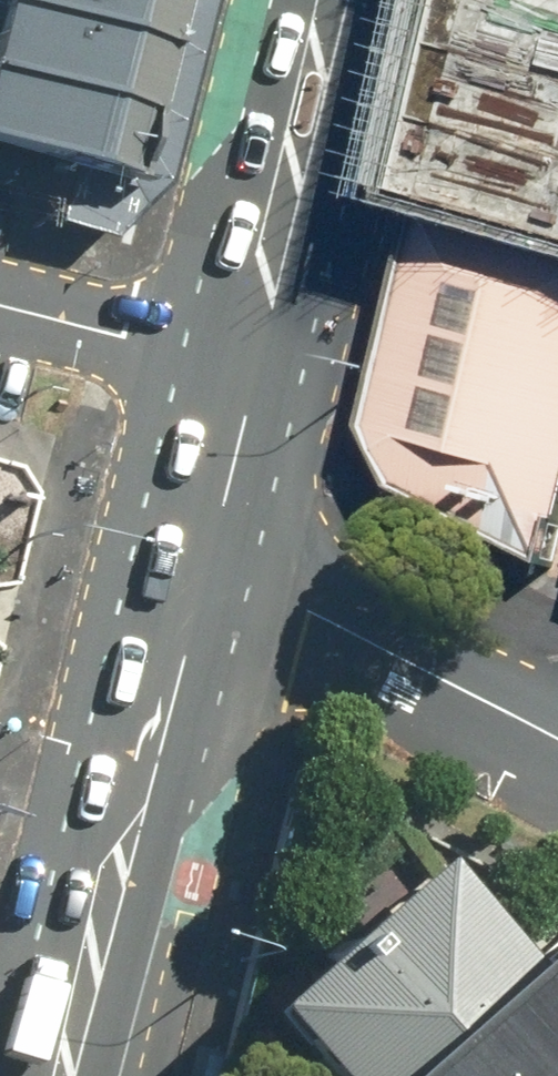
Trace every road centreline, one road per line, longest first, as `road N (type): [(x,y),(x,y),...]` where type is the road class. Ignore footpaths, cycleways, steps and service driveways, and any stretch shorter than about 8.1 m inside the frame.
road 1 (primary): [(201,562),(70,1075)]
road 2 (residential): [(201,562),(557,737)]
road 3 (primary): [(335,0),(255,353)]
road 4 (residential): [(0,294),(255,353)]
road 5 (primary): [(255,353),(201,562)]

